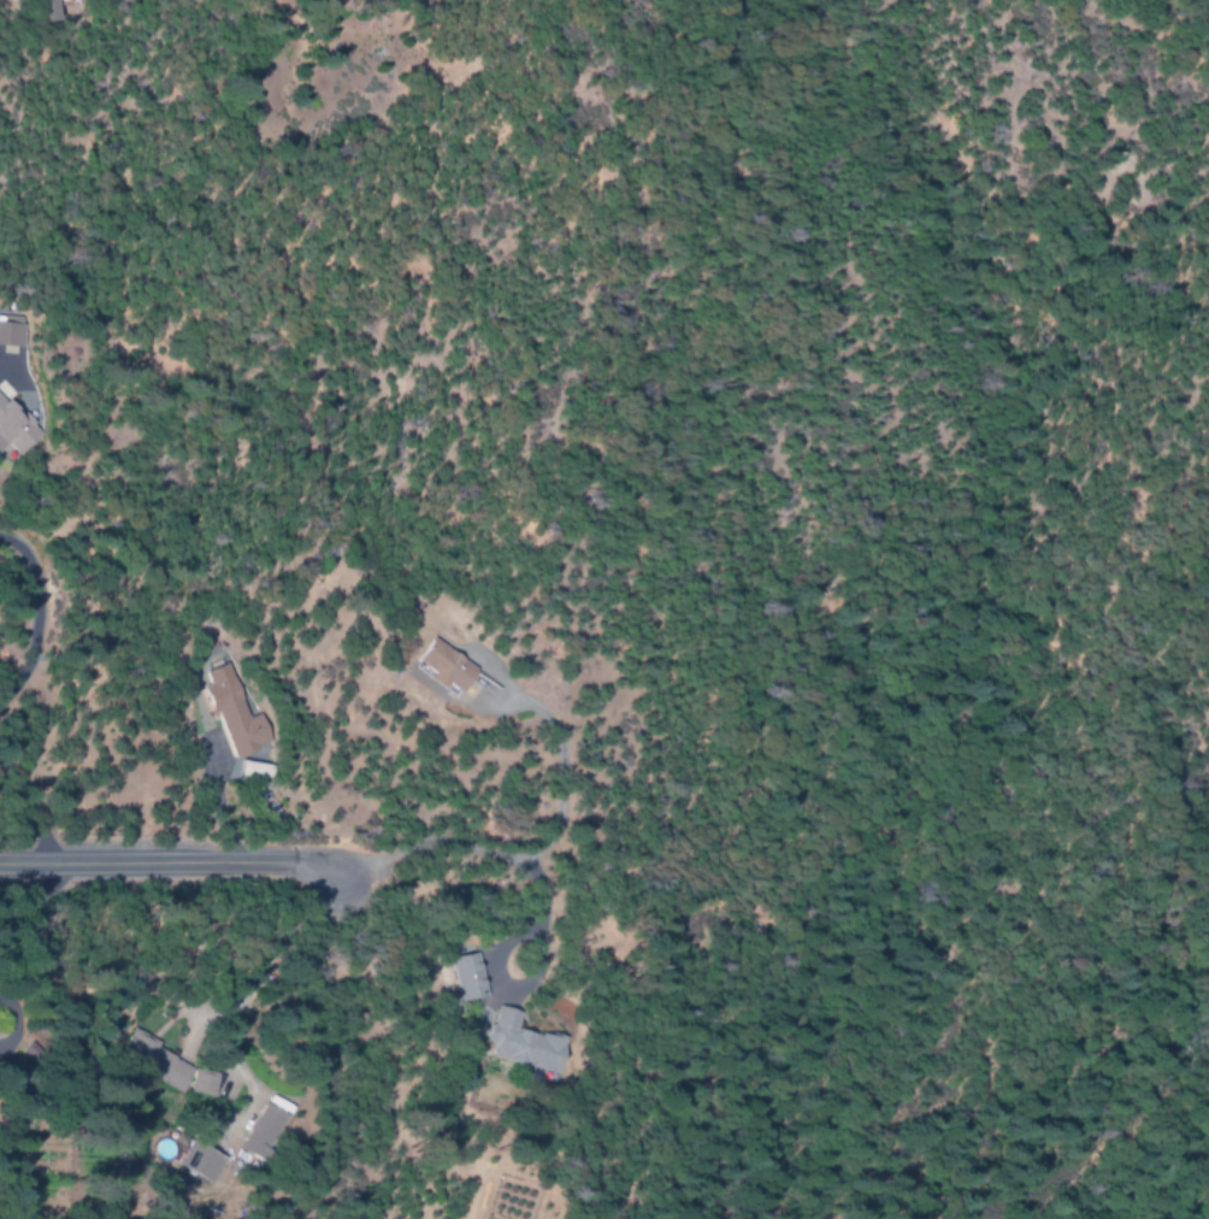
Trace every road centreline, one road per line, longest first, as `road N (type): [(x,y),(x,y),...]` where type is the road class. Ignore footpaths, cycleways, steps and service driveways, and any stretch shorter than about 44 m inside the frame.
road 1 (residential): [(0,865),(273,865),(340,884)]

